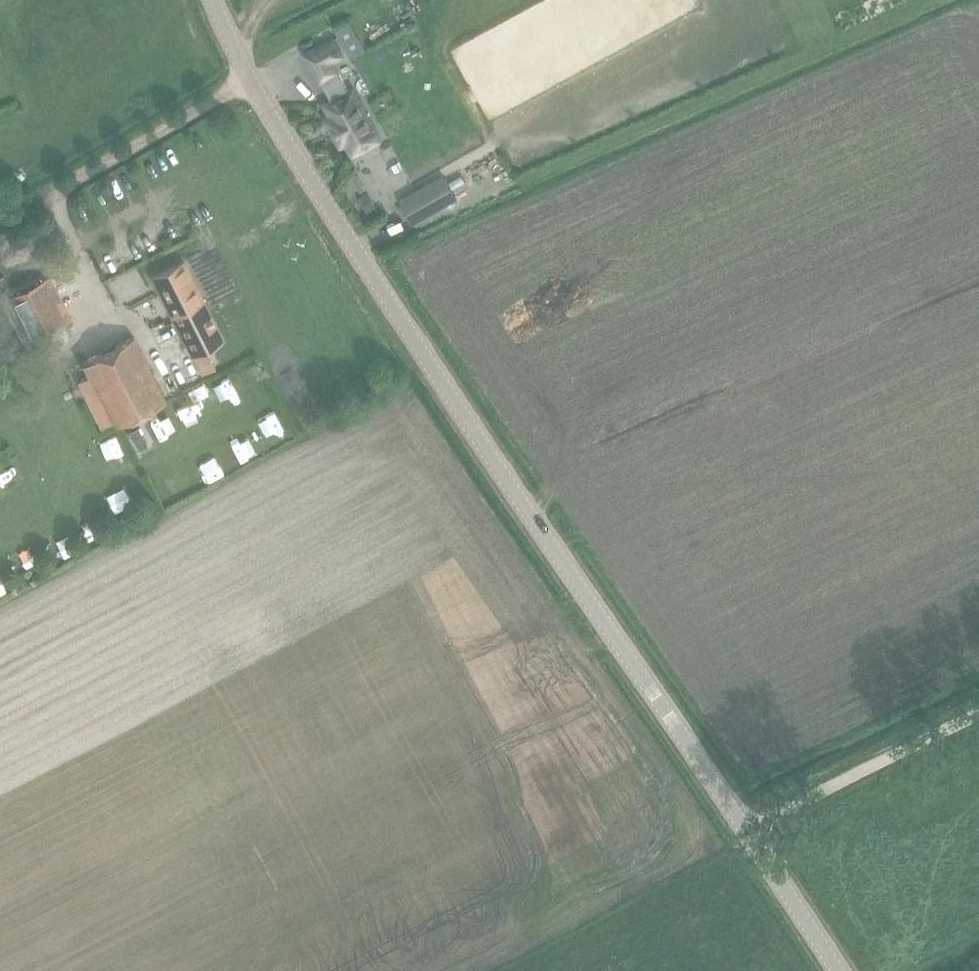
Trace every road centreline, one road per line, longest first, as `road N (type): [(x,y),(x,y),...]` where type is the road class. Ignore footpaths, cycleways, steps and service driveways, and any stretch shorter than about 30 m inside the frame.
road 1 (tertiary): [(736,828),(266,119),(210,0)]
road 2 (residential): [(736,828),(978,708)]
road 3 (tertiary): [(831,970),(736,828)]

